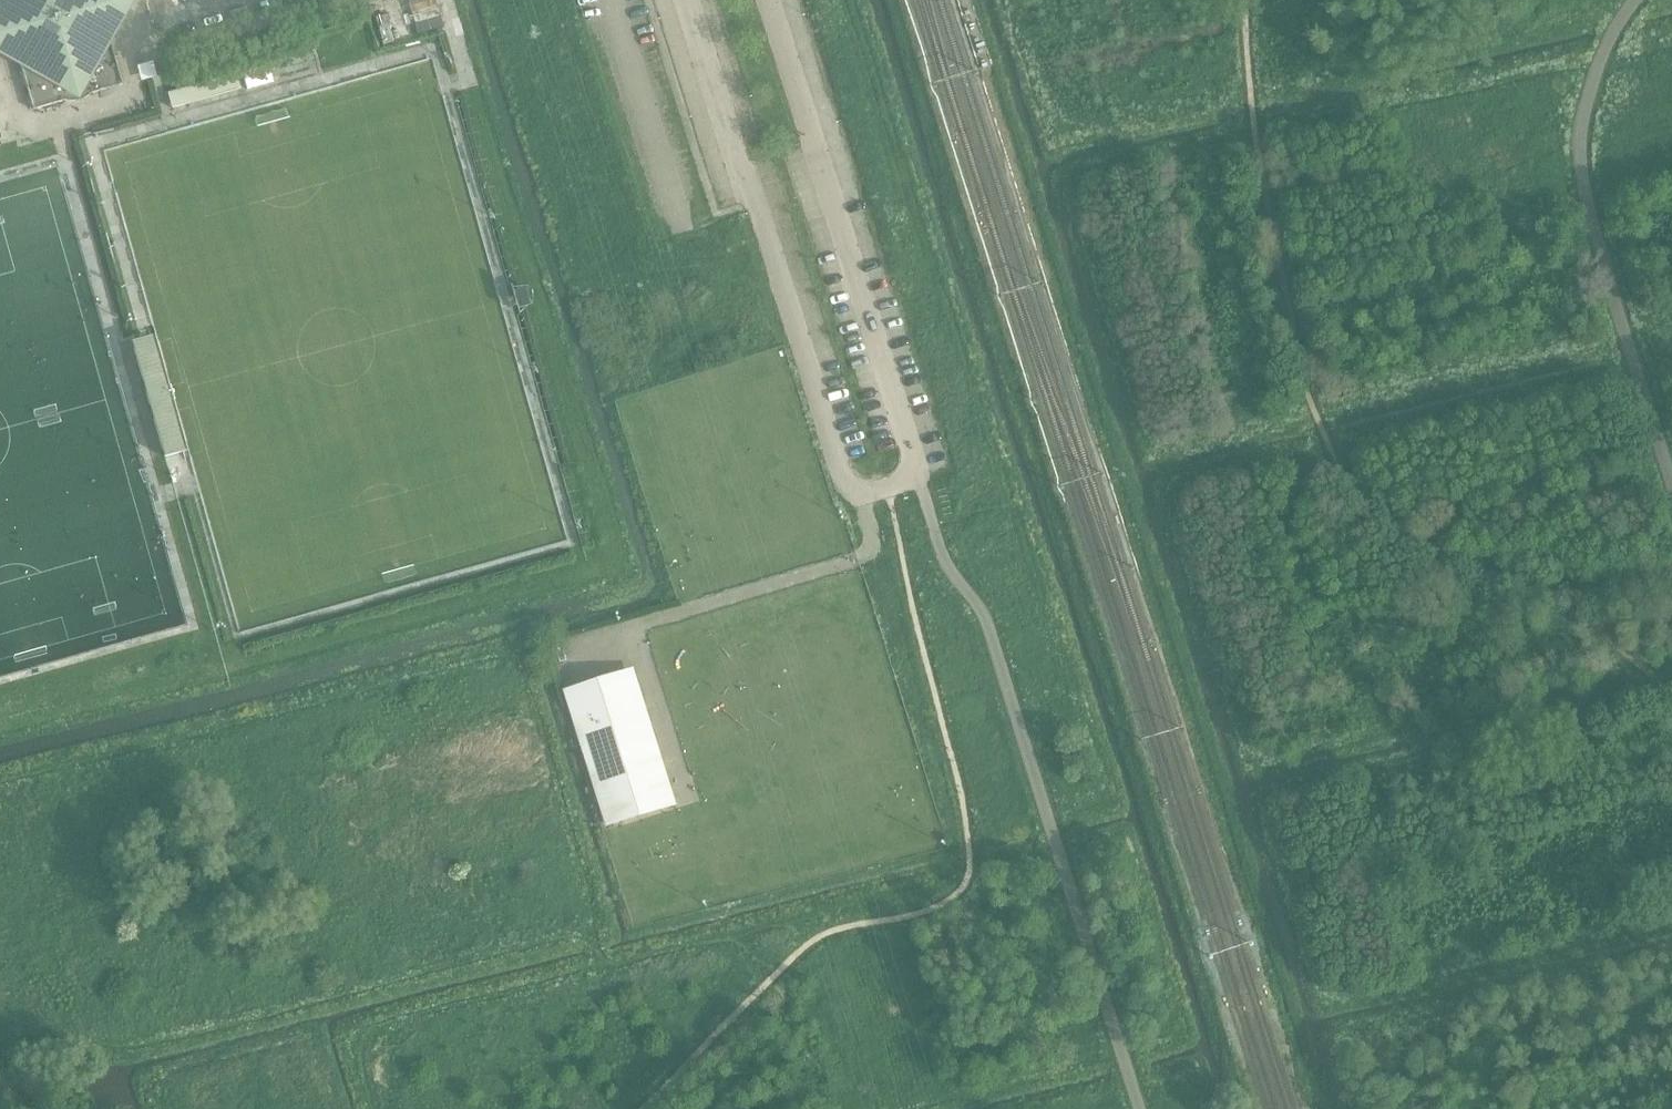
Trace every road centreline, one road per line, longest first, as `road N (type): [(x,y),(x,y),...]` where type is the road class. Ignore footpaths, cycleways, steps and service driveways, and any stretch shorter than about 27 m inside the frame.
road 1 (unclassified): [(767,0),(917,474),(858,493)]

